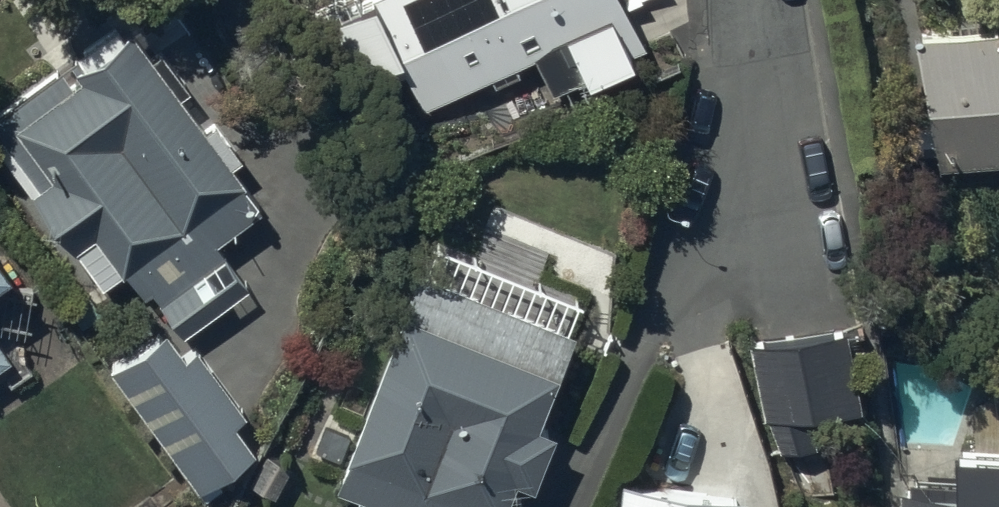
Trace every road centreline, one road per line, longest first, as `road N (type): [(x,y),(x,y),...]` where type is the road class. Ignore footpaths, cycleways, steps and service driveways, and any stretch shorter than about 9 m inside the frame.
road 1 (residential): [(754,0),(765,298)]

